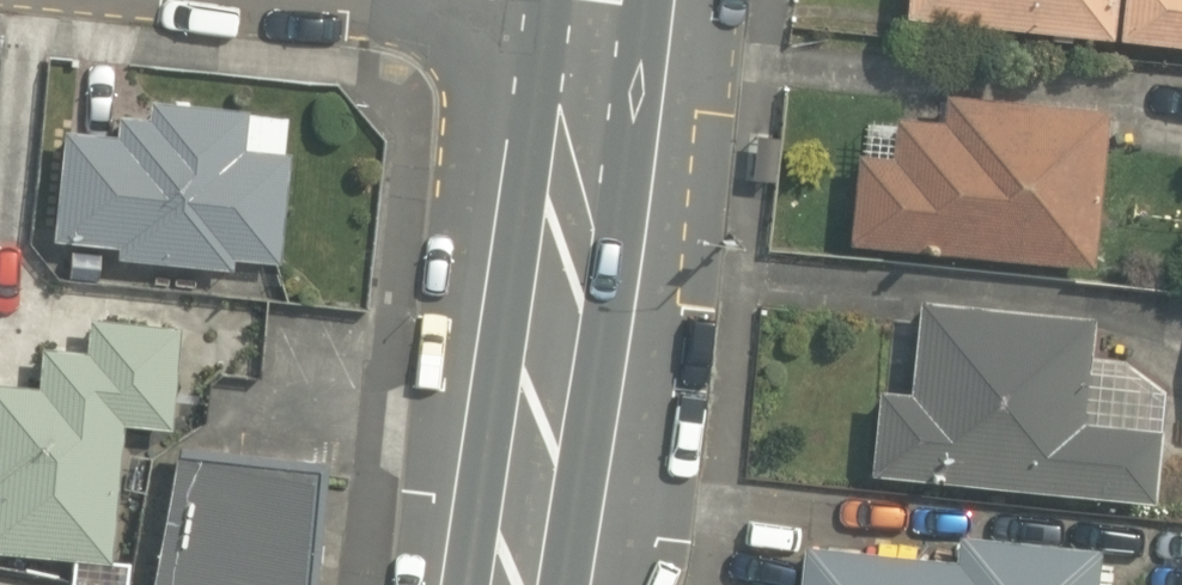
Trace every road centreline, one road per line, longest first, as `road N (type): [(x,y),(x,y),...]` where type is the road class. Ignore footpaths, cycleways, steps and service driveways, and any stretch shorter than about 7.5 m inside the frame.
road 1 (secondary): [(518,584),(594,6)]

